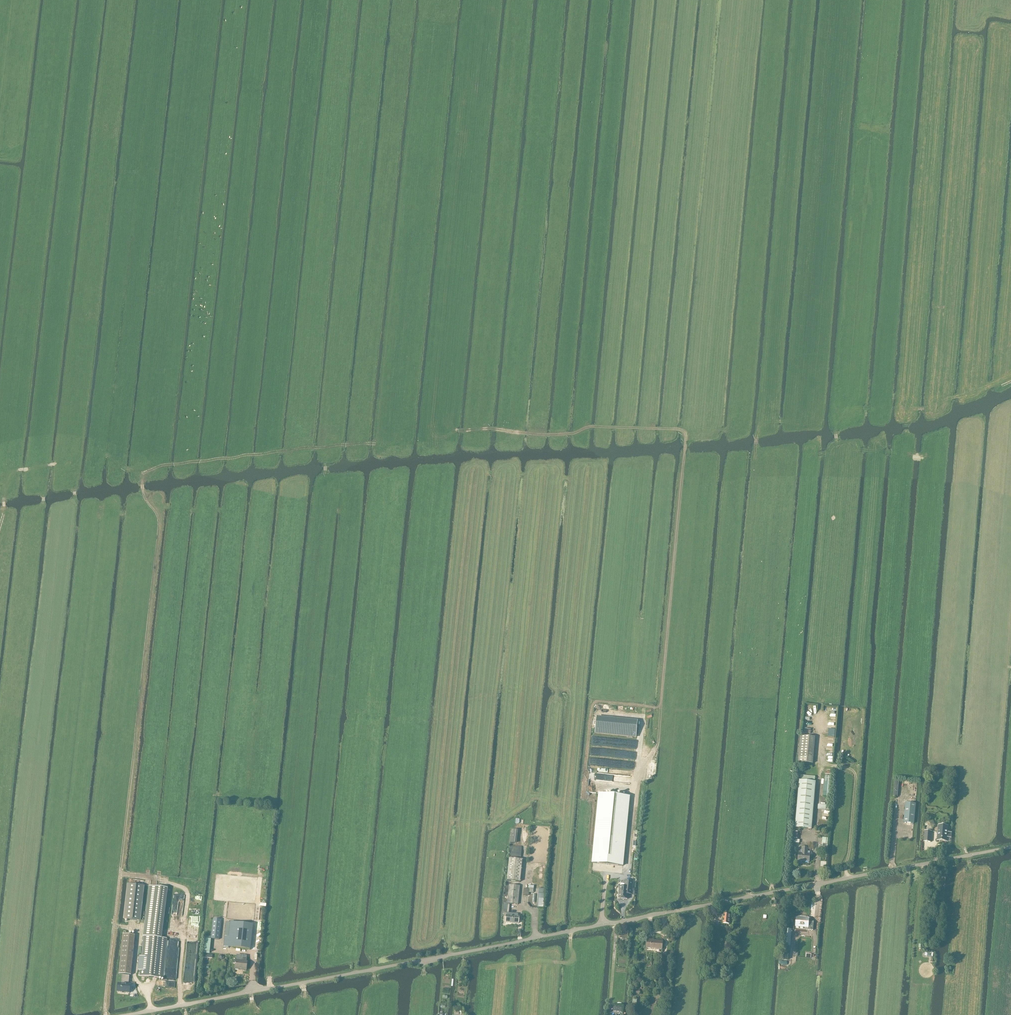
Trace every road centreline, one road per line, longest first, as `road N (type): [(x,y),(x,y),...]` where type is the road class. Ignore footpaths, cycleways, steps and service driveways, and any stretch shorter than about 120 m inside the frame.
road 1 (unclassified): [(124,1014),(1010,847)]
road 2 (track): [(105,1014),(159,524),(143,473),(391,442)]
road 3 (track): [(441,431),(683,430),(660,727),(654,756),(642,762)]
road 4 (track): [(1010,381),(908,409),(901,520)]
road 5 (track): [(819,697),(821,763),(856,769),(849,877)]

